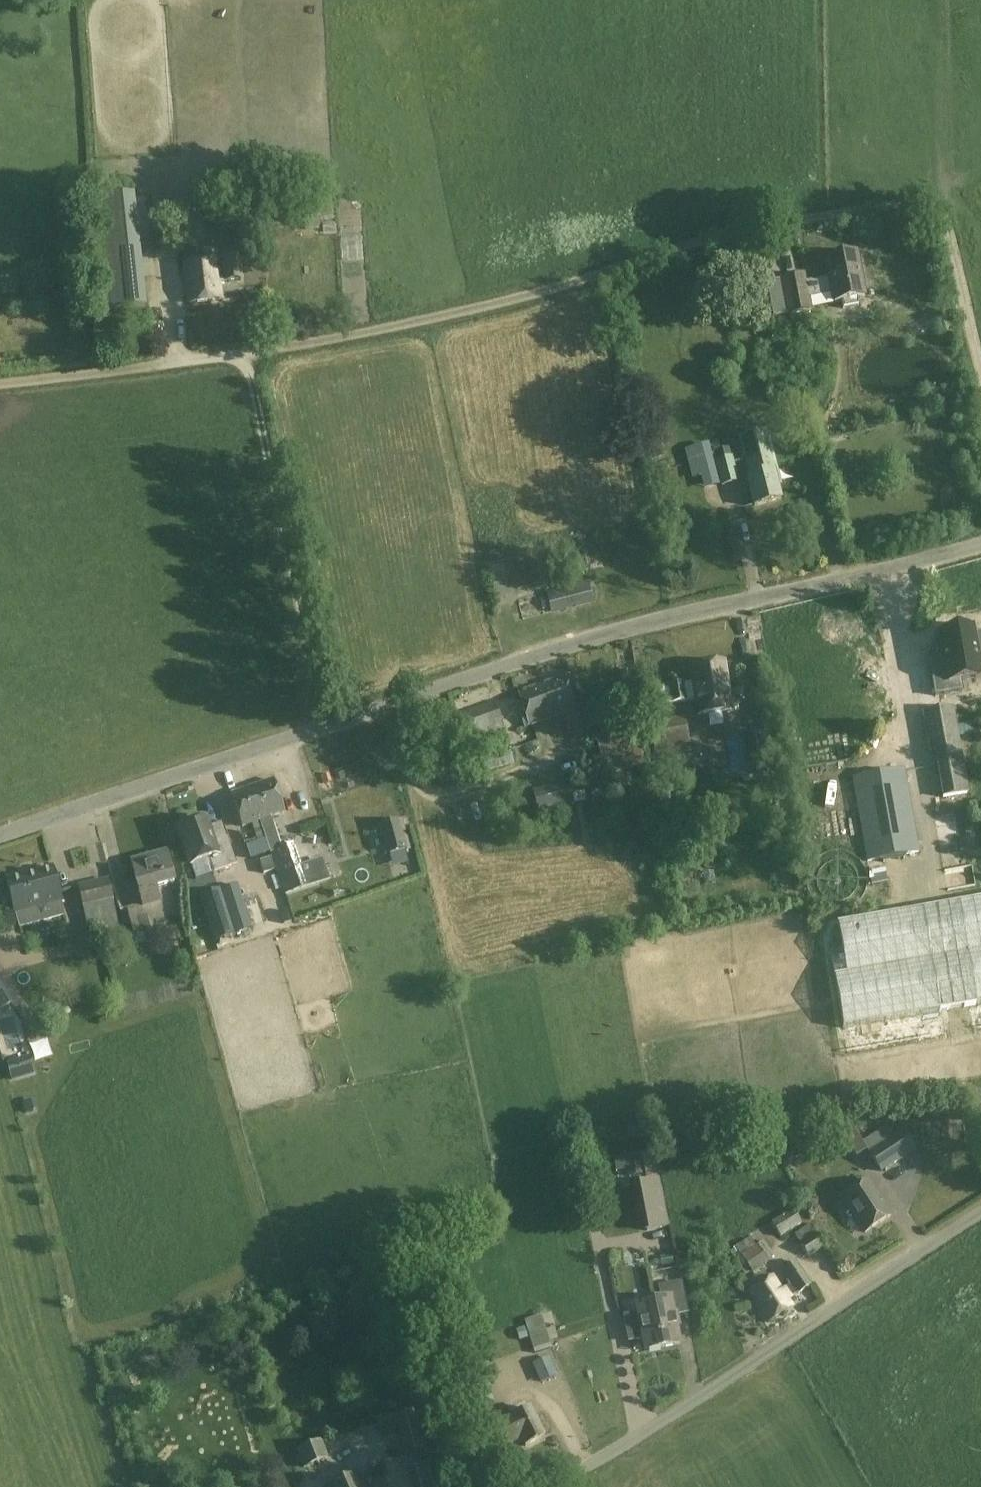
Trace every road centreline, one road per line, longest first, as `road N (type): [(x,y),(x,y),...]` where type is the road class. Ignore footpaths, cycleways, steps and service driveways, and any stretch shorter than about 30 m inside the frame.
road 1 (track): [(980,377),(948,231),(938,216),(916,208),(704,236),(493,305),(298,346),(0,383)]
road 2 (unclassified): [(0,830),(553,648),(980,542)]
road 3 (unclassified): [(560,1486),(980,1221)]
road 4 (track): [(326,723),(247,353)]

